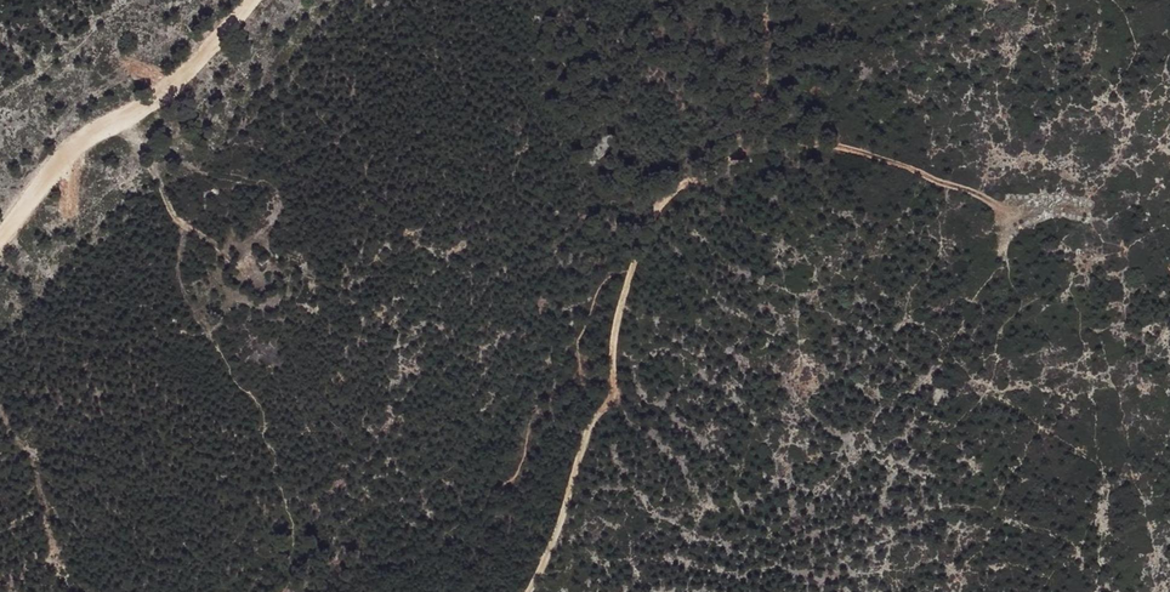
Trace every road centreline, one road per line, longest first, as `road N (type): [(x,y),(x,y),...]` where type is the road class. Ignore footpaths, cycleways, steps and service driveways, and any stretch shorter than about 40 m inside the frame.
road 1 (track): [(529,591),(590,474),(621,376),(622,267),(688,170),(663,0)]
road 2 (track): [(1084,0),(1082,218),(1152,591)]
road 3 (track): [(1082,218),(1024,213),(831,143),(767,143),(682,188)]
road 4 (track): [(0,241),(72,155),(175,84),(255,0)]

